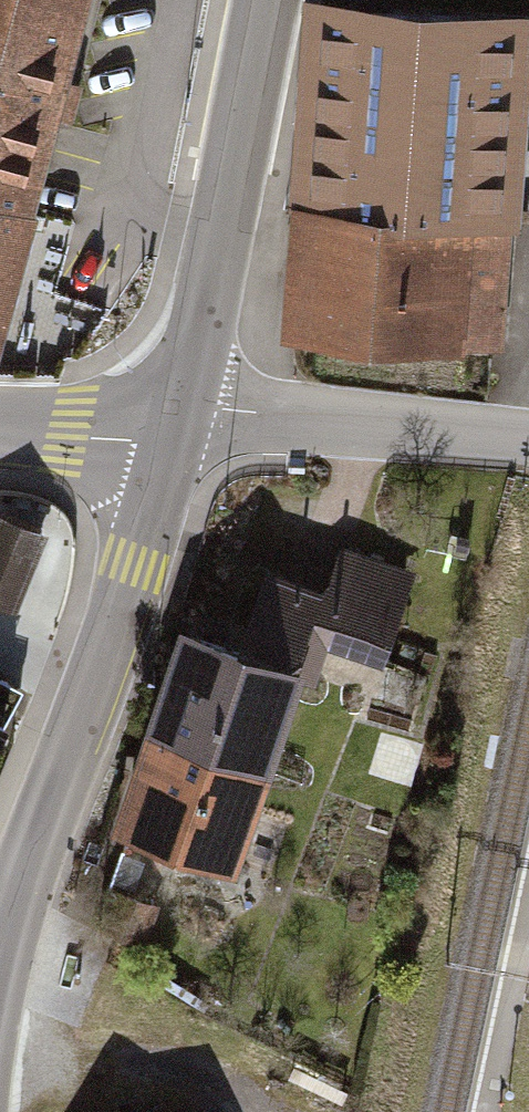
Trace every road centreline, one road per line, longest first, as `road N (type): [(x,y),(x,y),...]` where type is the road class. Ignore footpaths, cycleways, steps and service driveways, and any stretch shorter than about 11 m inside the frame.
road 1 (secondary): [(172,444),(0,941)]
road 2 (secondary): [(265,0),(172,444)]
road 3 (tertiary): [(172,444),(0,431)]

